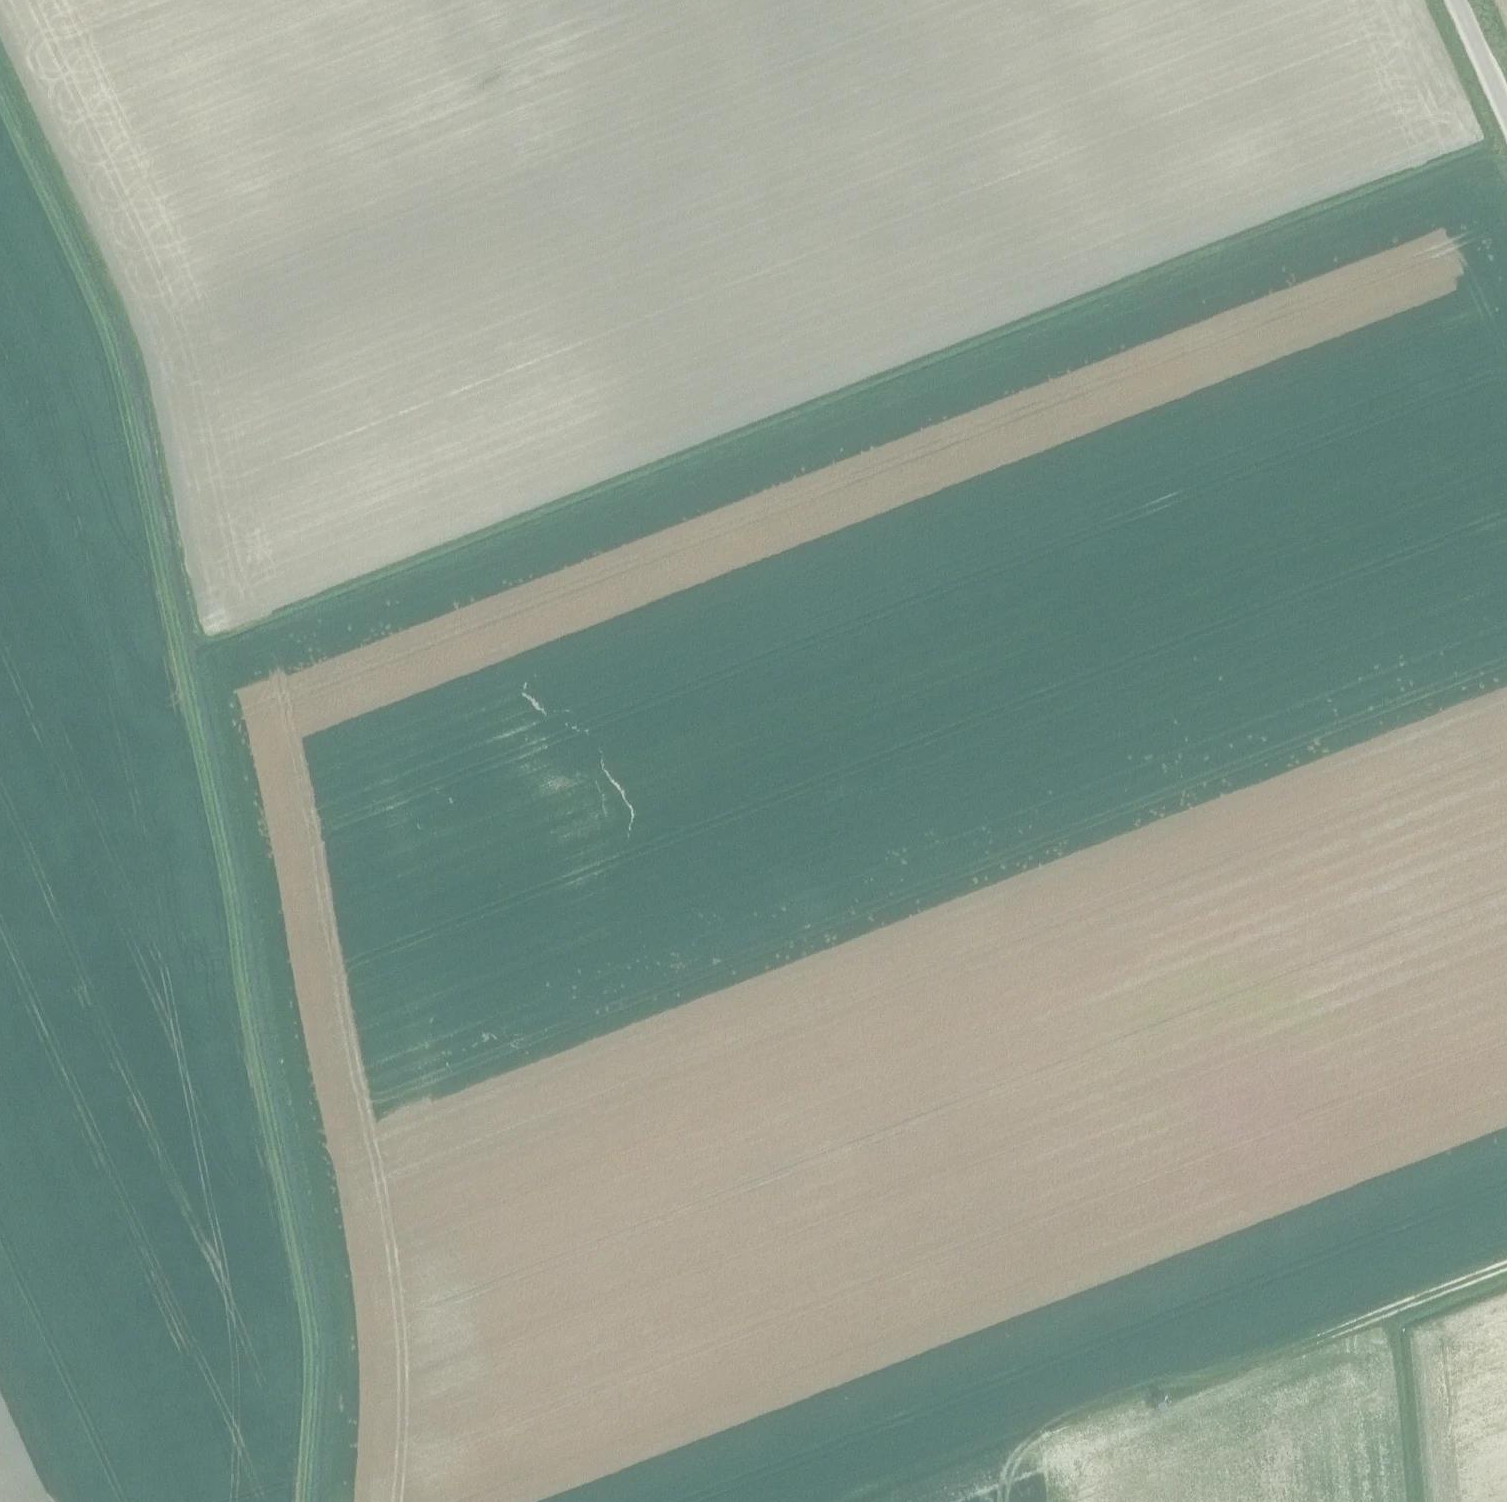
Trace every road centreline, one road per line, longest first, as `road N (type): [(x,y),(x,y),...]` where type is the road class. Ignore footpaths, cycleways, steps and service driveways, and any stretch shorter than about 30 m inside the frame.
road 1 (unclassified): [(1506,111),(1458,0)]

